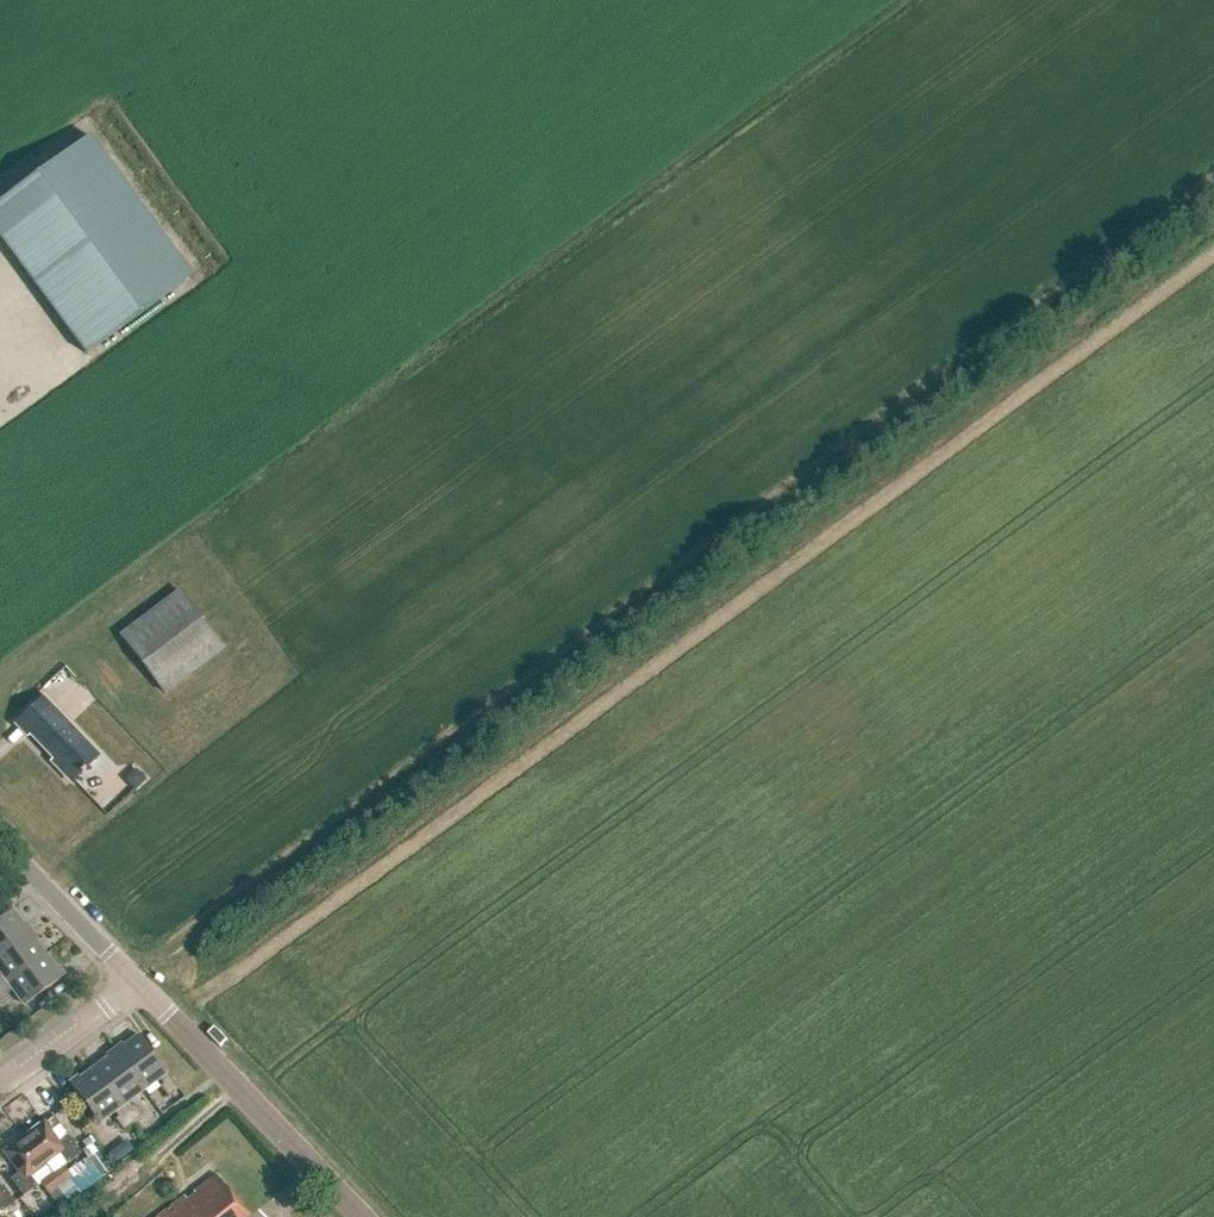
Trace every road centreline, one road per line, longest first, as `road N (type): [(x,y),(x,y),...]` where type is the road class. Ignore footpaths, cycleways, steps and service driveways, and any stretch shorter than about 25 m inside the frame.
road 1 (unclassified): [(358,1216),(140,988)]
road 2 (unclassified): [(140,988),(0,831)]
road 3 (unclassified): [(0,1089),(140,988)]

